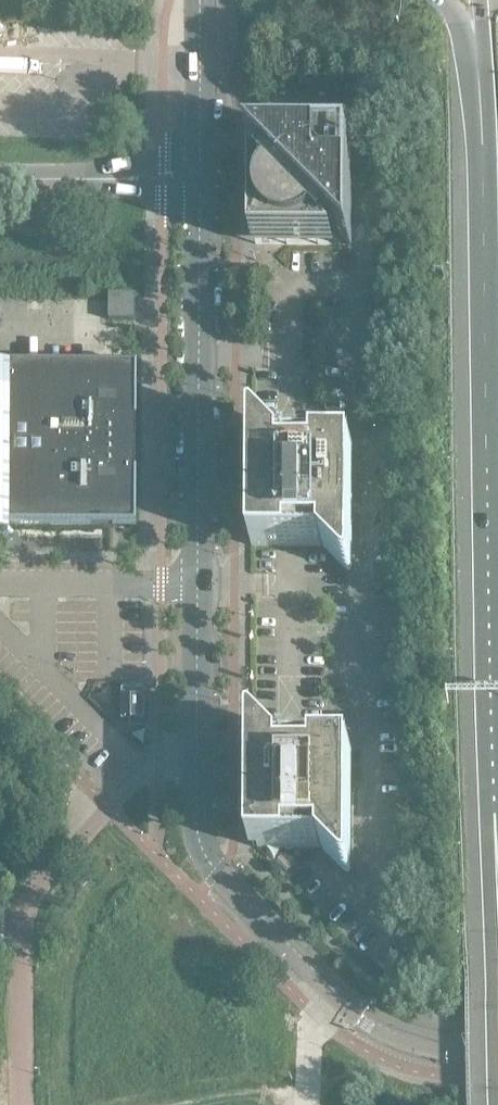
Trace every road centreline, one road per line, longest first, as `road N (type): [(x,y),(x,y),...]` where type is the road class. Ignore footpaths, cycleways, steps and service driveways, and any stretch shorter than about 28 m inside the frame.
road 1 (motorway): [(479,72),(494,814)]
road 2 (tertiary): [(467,1051),(426,1046),(345,1004),(234,890),(201,846),(196,758)]
road 3 (tertiary): [(200,587),(200,192)]
road 4 (motorway): [(494,814),(494,1104)]
road 5 (unclassified): [(164,758),(23,910)]
road 6 (unclassified): [(0,585),(200,587)]
road 7 (unclassified): [(23,910),(23,1104)]
road 8 (tertiary): [(196,758),(200,587)]
road 9 (tertiary): [(200,166),(200,0)]

